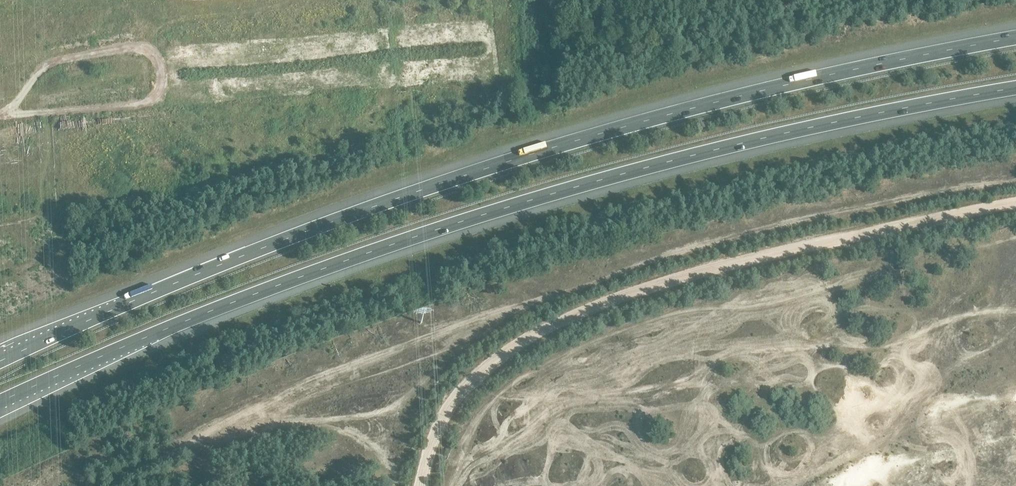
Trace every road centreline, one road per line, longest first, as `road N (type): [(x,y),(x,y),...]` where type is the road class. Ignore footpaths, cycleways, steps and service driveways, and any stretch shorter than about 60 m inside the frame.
road 1 (motorway): [(1015,36),(600,132),(271,244),(0,356)]
road 2 (motorway): [(0,405),(280,285),(480,216),(729,147),(1015,89)]
road 3 (track): [(109,485),(267,398),(483,313),(590,287),(690,249),(1015,182)]
road 4 (track): [(1015,203),(698,273),(559,322),(494,361),(454,400),(422,485)]
road 5 (track): [(1015,310),(981,311),(899,343),(732,353),(683,382),(539,402),(492,393),(477,376)]
road 6 (track): [(790,485),(890,439),(948,369),(1015,322)]
road 7 (track): [(171,455),(263,424),(325,420),(366,443),(412,485)]
road 8 (track): [(454,400),(325,420)]

